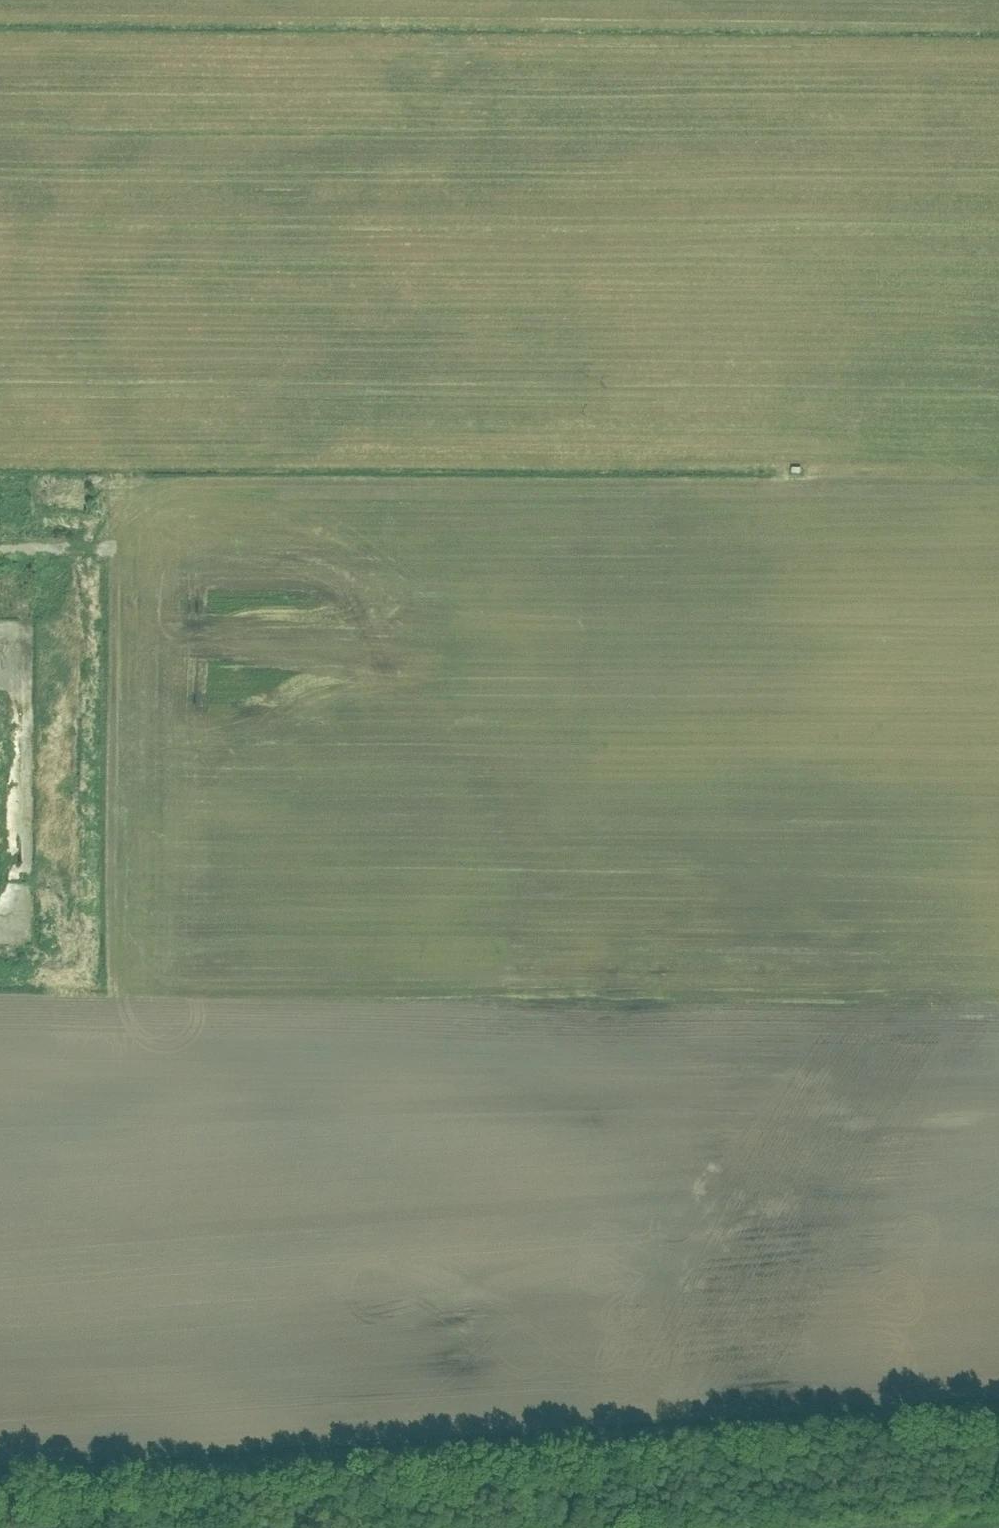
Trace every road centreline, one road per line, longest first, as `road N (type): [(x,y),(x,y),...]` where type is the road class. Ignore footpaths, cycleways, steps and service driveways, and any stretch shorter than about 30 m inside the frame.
road 1 (track): [(998,1421),(72,1484)]

